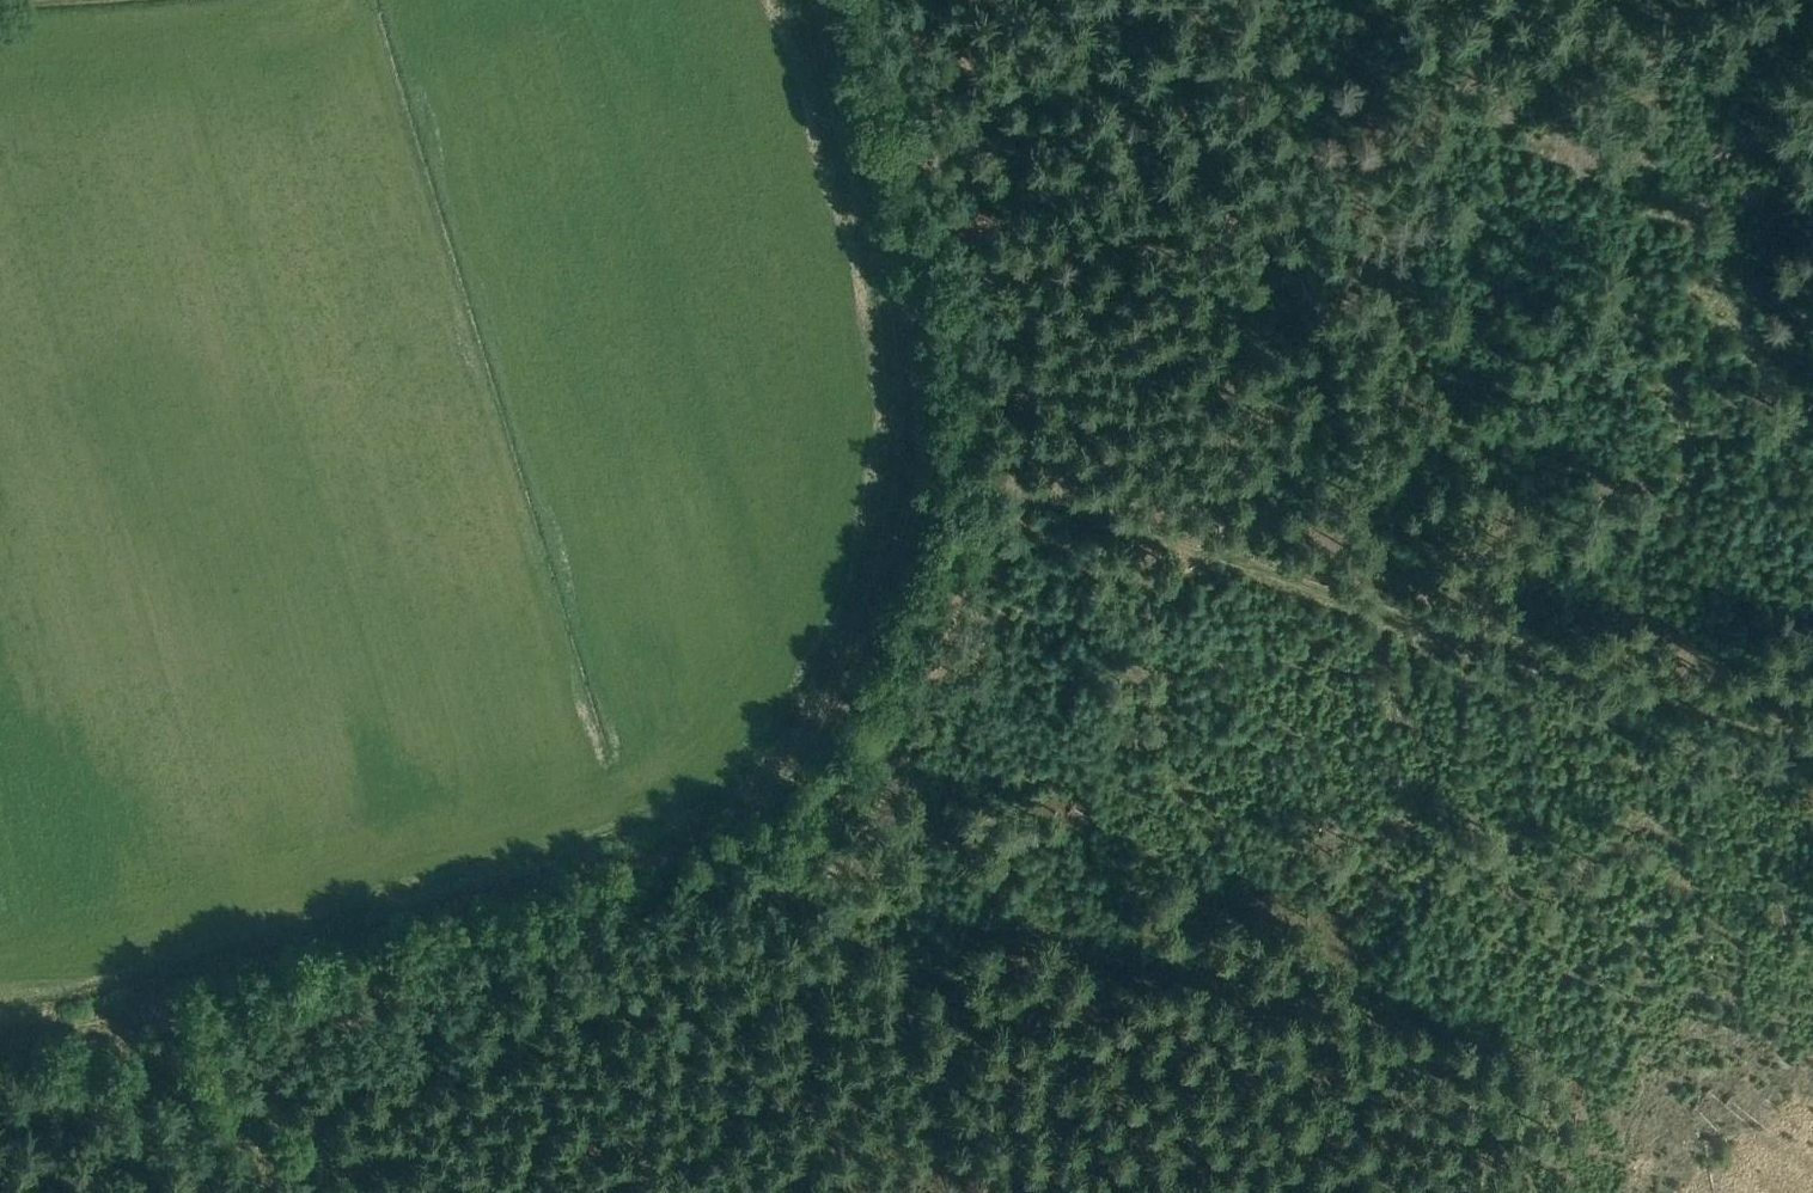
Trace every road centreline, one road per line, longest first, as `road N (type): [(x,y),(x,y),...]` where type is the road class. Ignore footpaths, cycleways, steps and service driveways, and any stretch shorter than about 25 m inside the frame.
road 1 (track): [(919,453),(1402,620),(1812,748)]
road 2 (track): [(363,1192),(291,1127),(151,1043),(120,1012)]

